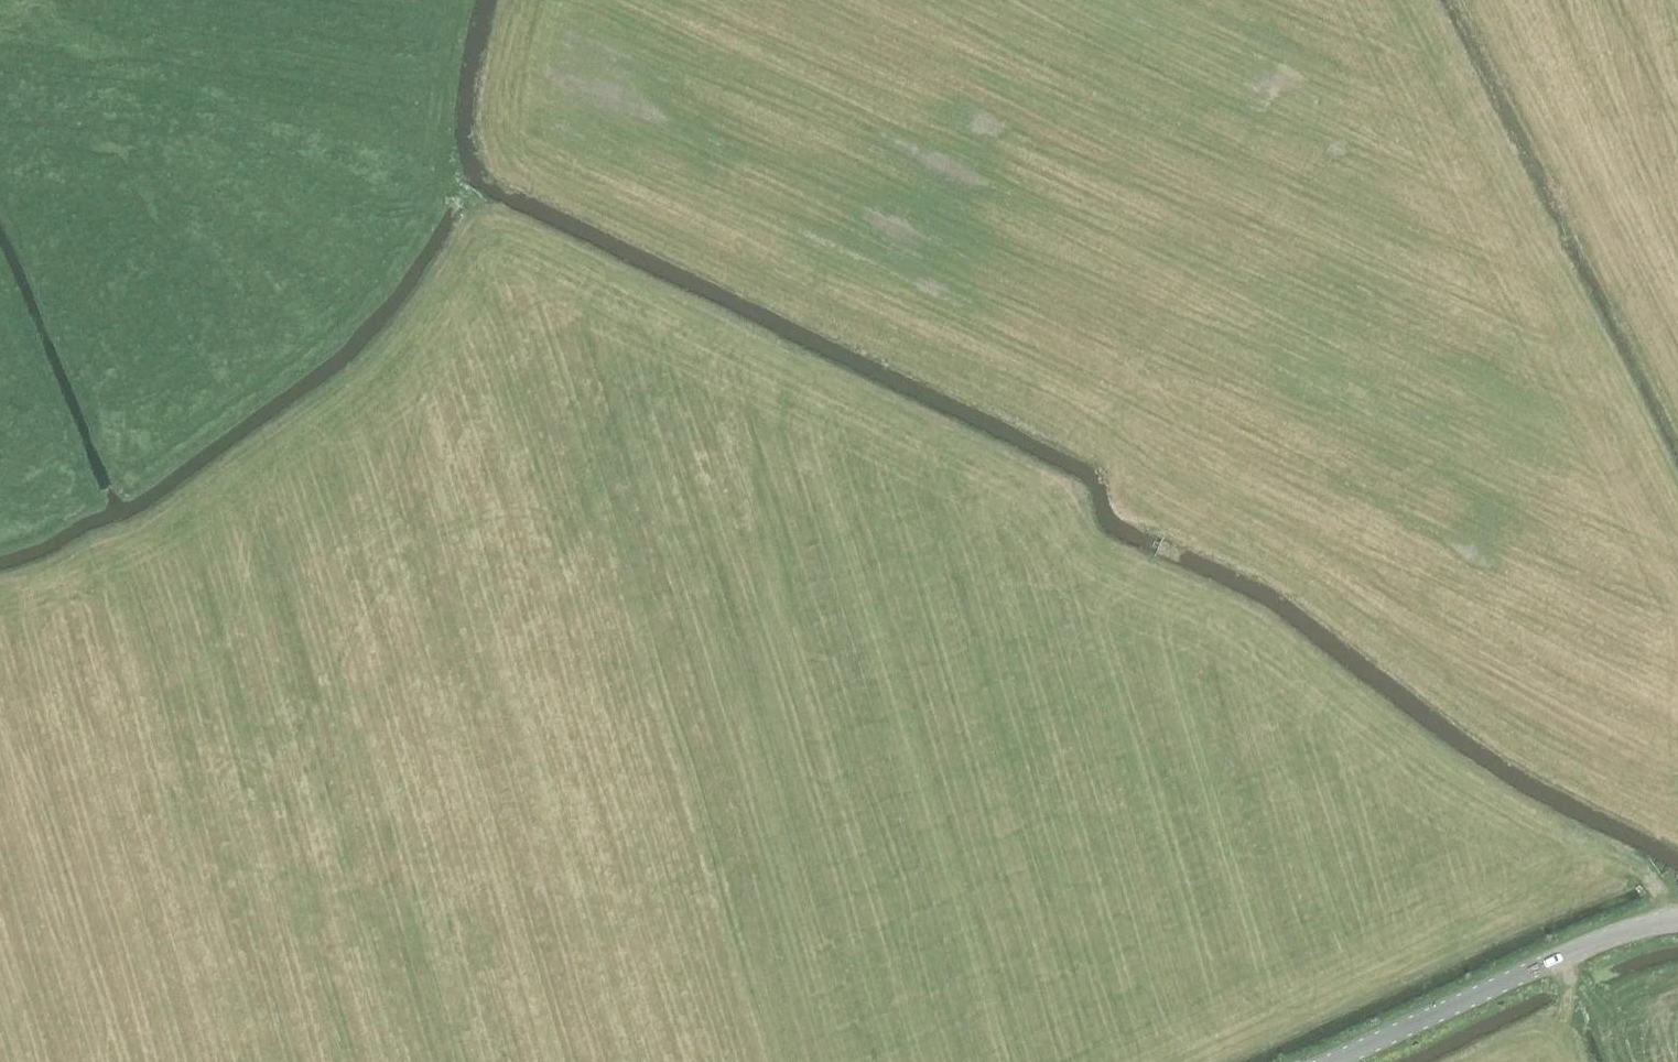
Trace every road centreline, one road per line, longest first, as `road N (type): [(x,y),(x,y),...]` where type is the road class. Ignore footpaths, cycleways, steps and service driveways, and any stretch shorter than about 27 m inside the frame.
road 1 (tertiary): [(1332,1061),(1564,956),(1677,919)]

